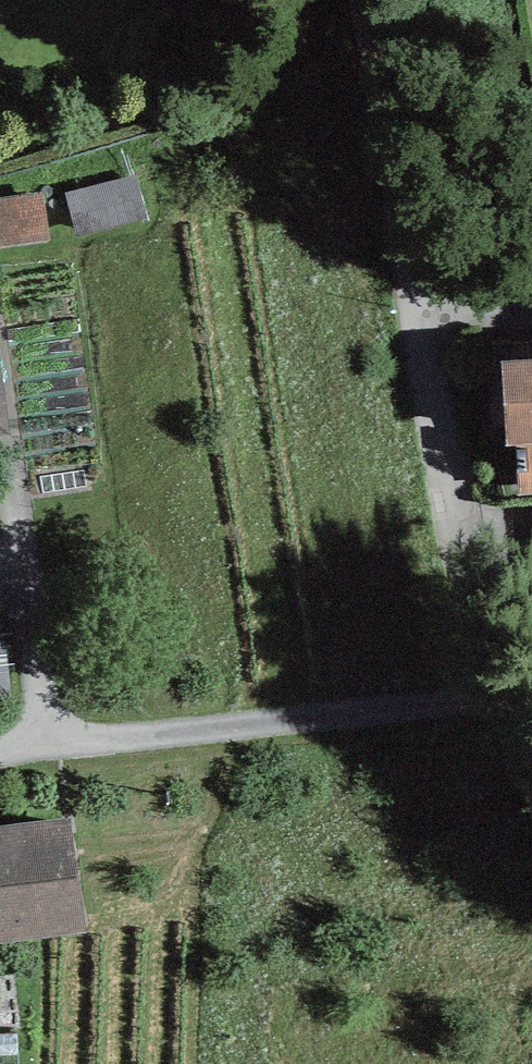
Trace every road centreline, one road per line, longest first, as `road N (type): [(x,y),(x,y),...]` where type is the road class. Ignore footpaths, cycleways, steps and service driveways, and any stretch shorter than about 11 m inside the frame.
road 1 (residential): [(511,690),(0,756)]
road 2 (residential): [(511,690),(405,297)]
road 3 (residential): [(405,297),(357,0)]
road 4 (residential): [(405,297),(531,295)]

